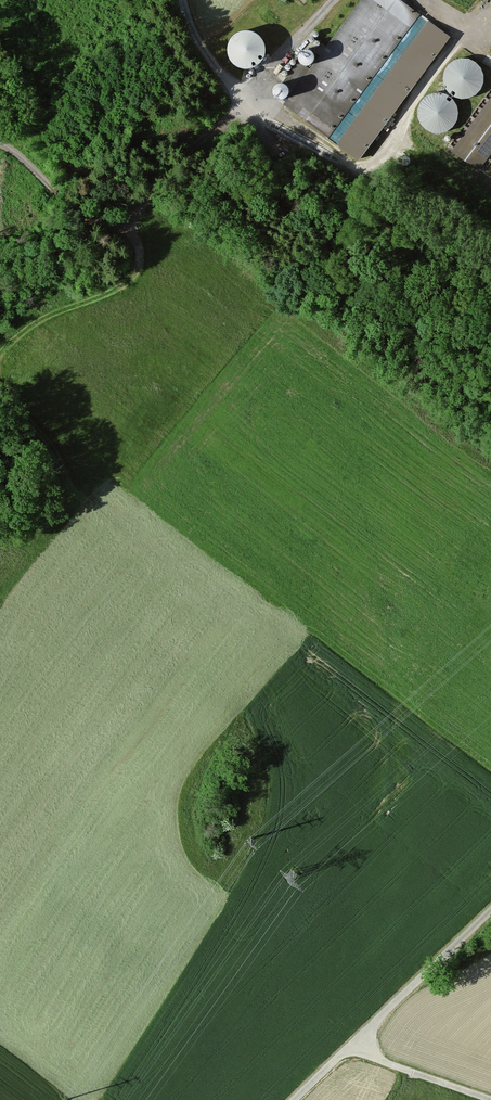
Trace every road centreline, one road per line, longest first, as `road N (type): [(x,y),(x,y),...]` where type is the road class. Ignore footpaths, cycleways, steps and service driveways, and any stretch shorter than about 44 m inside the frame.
road 1 (track): [(0,143),(61,197),(91,194),(177,162),(241,100)]
road 2 (track): [(298,1099),(490,894)]
road 3 (track): [(359,1041),(490,1091)]

